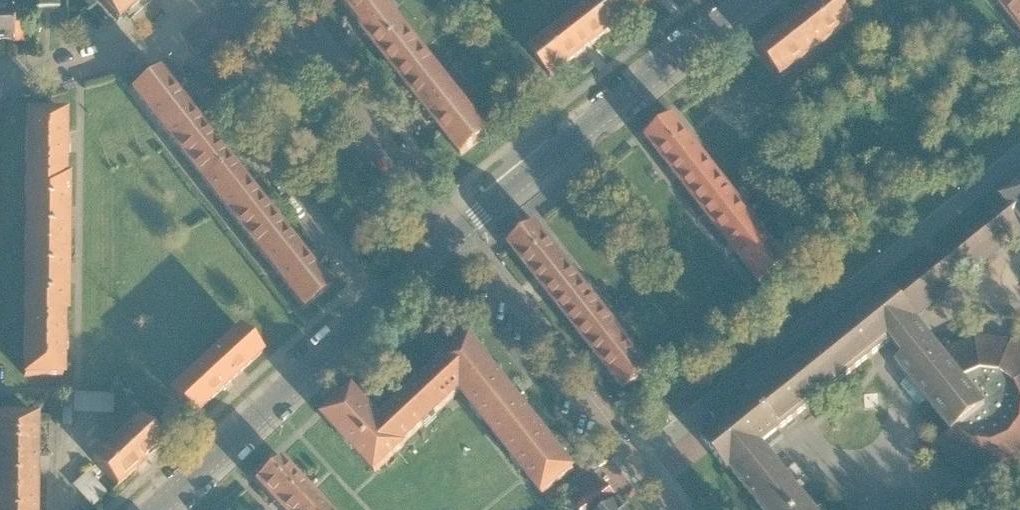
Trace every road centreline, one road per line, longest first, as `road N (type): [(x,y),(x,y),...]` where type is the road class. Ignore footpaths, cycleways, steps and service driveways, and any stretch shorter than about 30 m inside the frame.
road 1 (residential): [(458,238),(752,0)]
road 2 (residential): [(387,301),(163,26)]
road 3 (residential): [(458,238),(676,509)]
road 4 (residential): [(158,509),(387,301)]
road 5 (residential): [(272,0),(458,238)]
road 6 (residential): [(0,78),(83,65),(163,26)]

